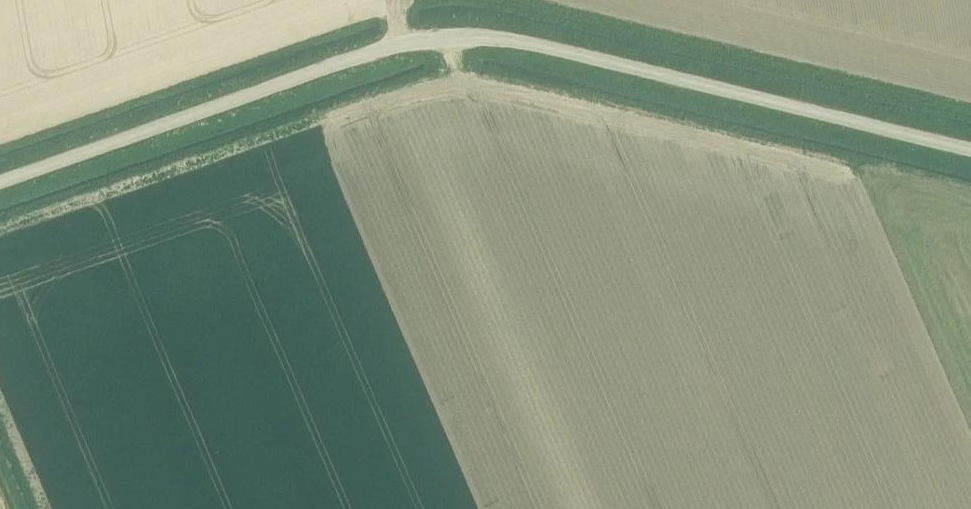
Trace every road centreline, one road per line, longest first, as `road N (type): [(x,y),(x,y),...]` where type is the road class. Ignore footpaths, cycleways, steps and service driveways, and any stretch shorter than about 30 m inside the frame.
road 1 (unclassified): [(0,182),(328,64),(446,35),(970,151)]

